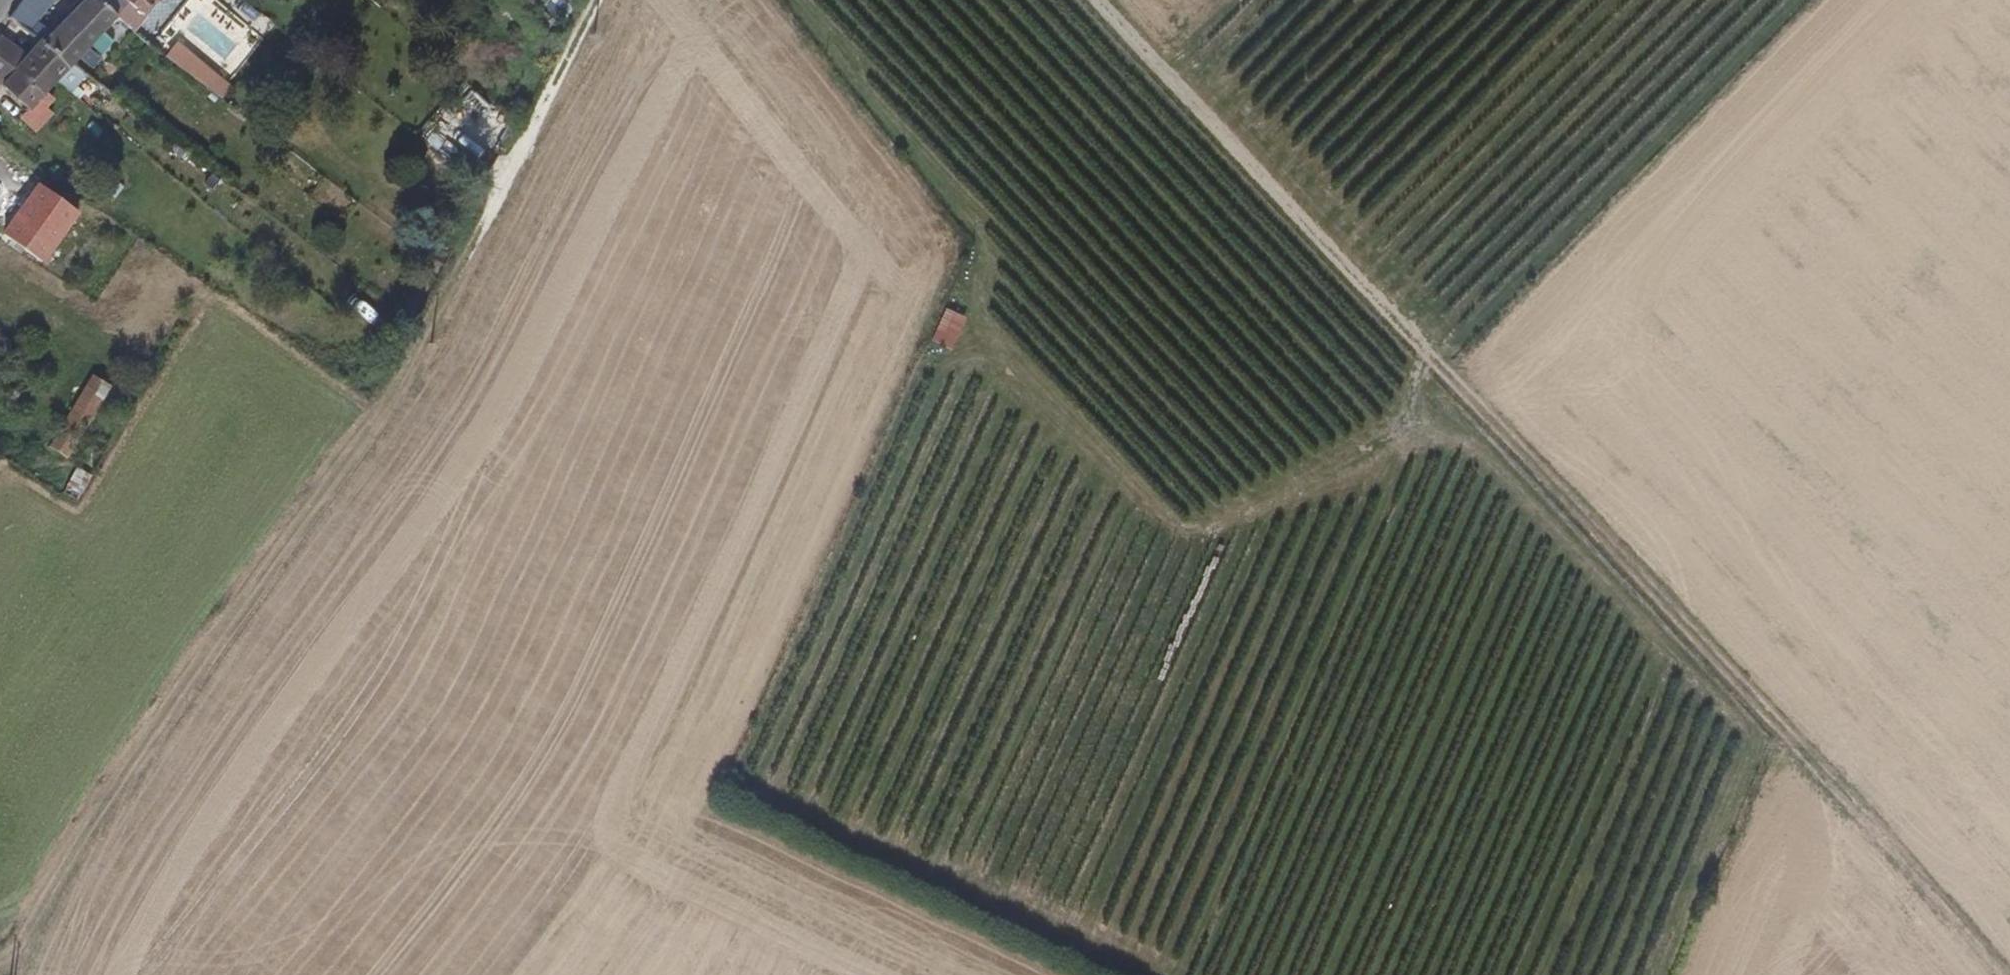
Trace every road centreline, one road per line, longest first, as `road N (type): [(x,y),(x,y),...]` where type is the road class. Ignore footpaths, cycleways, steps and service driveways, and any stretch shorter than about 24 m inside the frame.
road 1 (track): [(2005,974),(1650,579),(1096,0)]
road 2 (track): [(594,0),(358,449),(19,936),(0,950)]

